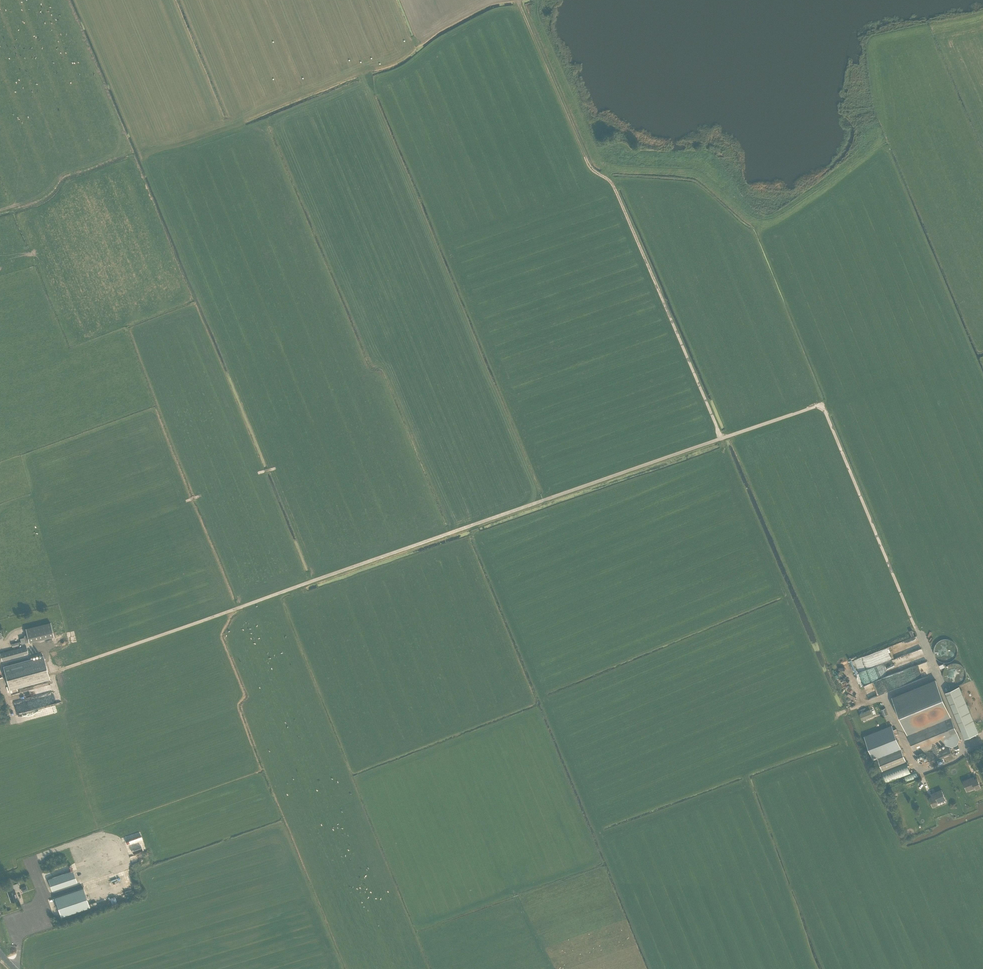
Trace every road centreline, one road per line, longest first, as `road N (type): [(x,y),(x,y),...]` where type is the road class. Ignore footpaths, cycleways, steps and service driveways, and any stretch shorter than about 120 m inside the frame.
road 1 (track): [(0,664),(47,652),(58,671),(816,407),(825,411),(919,634)]
road 2 (track): [(721,439),(615,189),(592,170),(519,3)]

